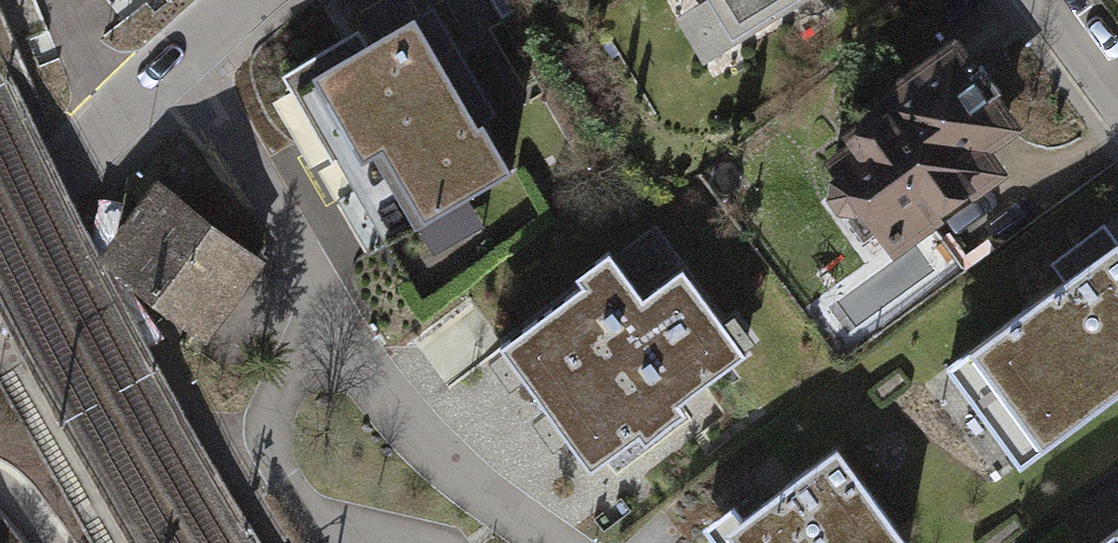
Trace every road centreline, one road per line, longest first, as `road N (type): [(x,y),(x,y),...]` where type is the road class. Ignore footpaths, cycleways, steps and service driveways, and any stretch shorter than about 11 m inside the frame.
road 1 (residential): [(546,542),(413,443),(315,302),(180,64)]
road 2 (residential): [(180,64),(67,176)]

